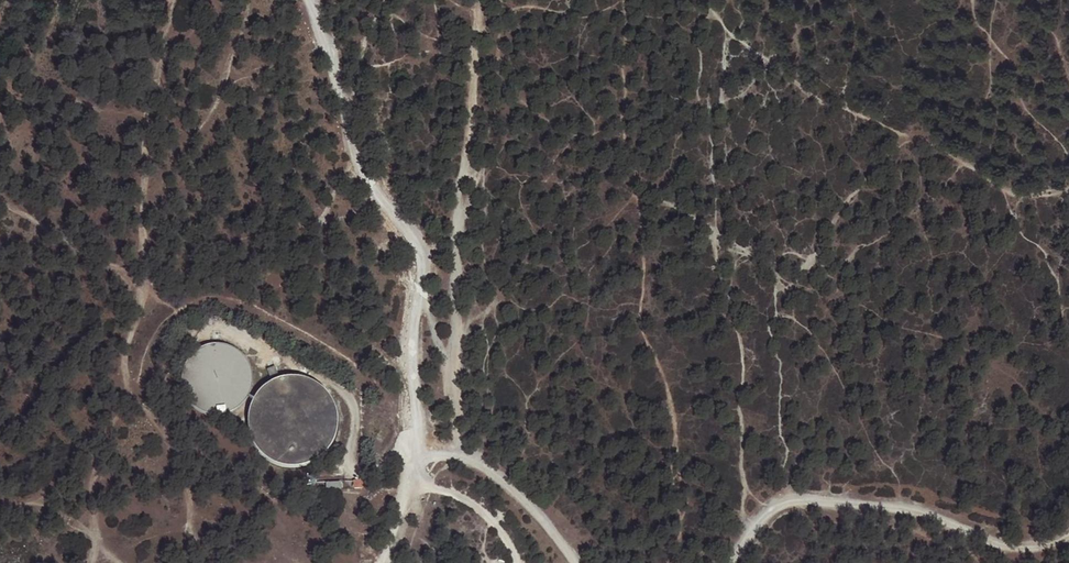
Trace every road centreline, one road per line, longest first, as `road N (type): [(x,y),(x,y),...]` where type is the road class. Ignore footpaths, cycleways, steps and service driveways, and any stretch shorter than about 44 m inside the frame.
road 1 (unclassified): [(309,0),(358,160),(413,241),(412,457)]
road 2 (track): [(476,0),(454,264),(461,456)]
road 3 (unclassified): [(1068,535),(1006,547),(929,514),(797,502),(775,508),(730,562)]
road 4 (unclassified): [(573,562),(530,506),(481,465),(461,456),(412,457)]
road 5 (track): [(518,562),(490,515),(467,497),(409,482)]

